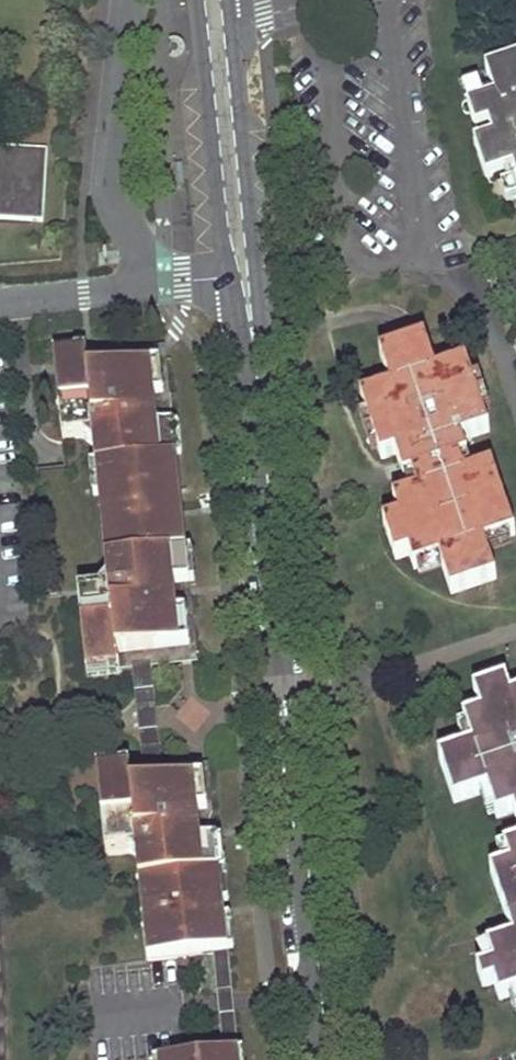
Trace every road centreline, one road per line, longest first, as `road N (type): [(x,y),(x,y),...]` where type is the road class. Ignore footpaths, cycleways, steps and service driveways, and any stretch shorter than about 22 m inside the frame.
road 1 (tertiary): [(322,1059),(213,22)]

